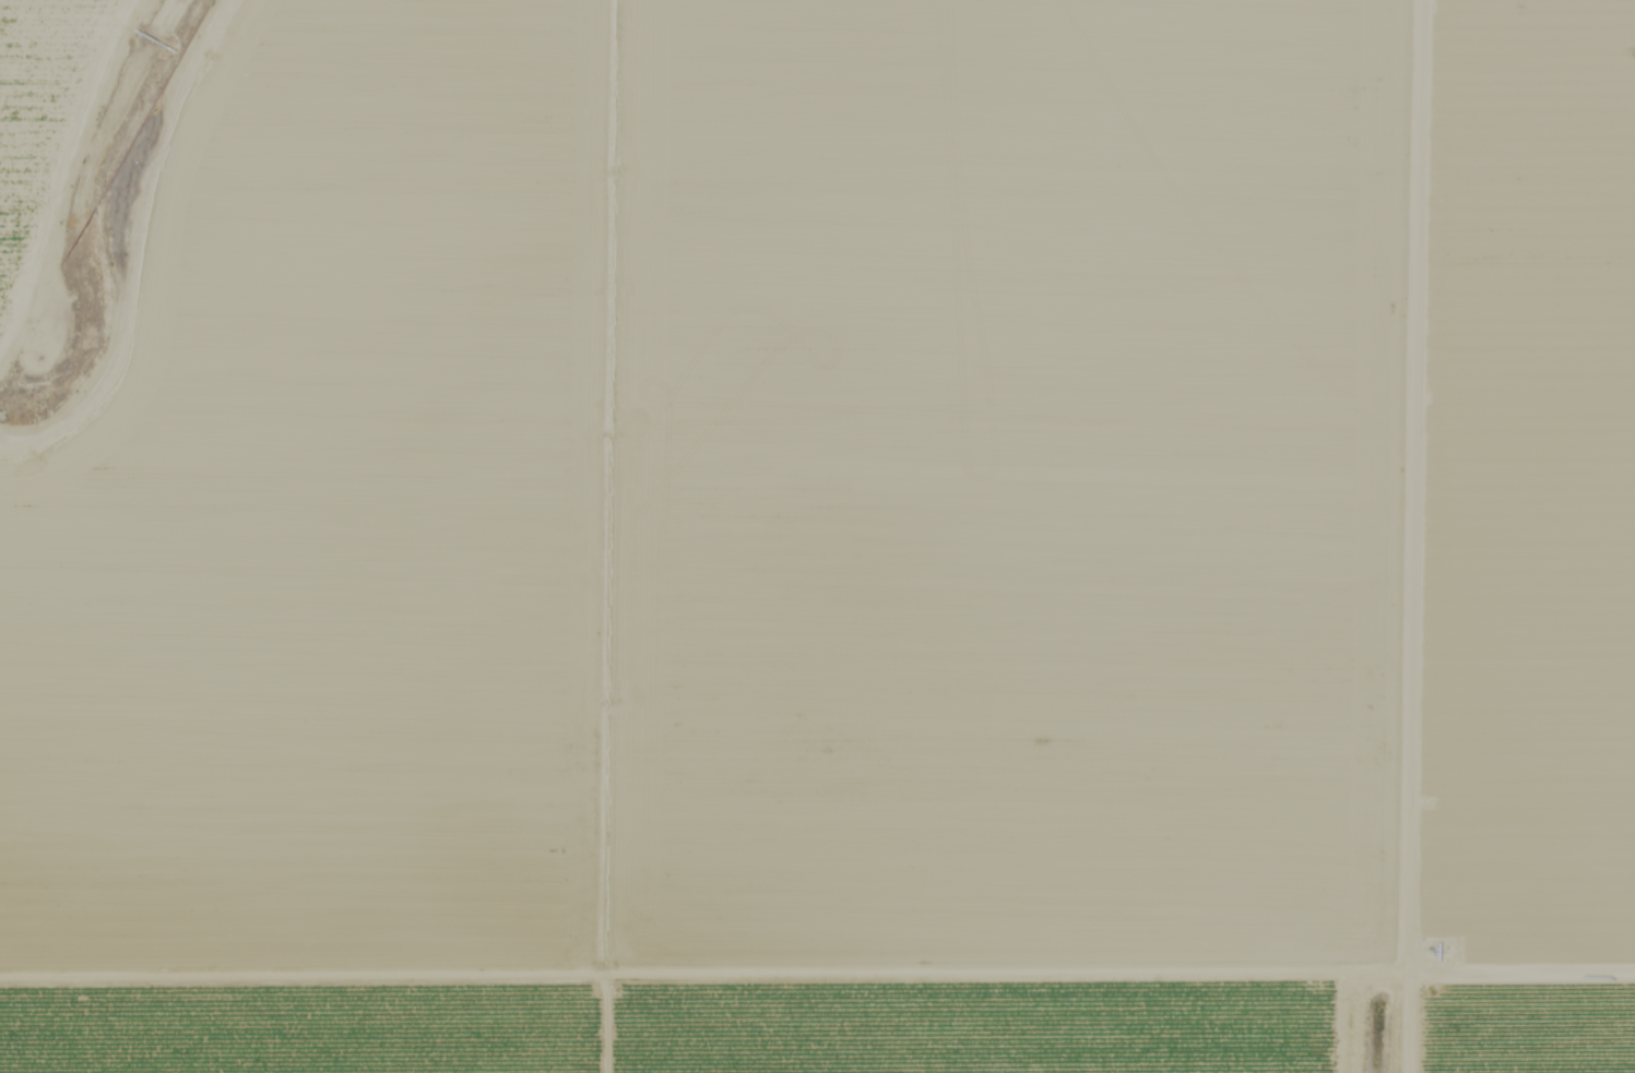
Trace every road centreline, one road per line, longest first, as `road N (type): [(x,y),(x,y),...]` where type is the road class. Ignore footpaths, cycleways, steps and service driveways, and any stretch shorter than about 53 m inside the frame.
road 1 (residential): [(0,356),(135,0)]

